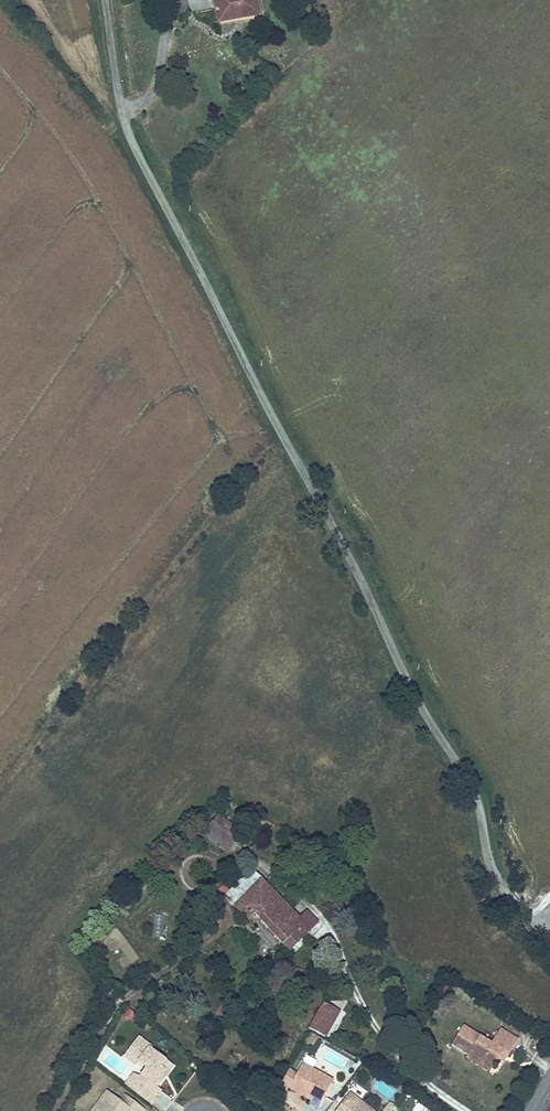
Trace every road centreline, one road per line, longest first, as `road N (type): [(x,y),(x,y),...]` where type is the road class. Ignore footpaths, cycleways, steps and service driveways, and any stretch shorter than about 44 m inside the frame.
road 1 (residential): [(549,942),(498,885),(473,790)]

